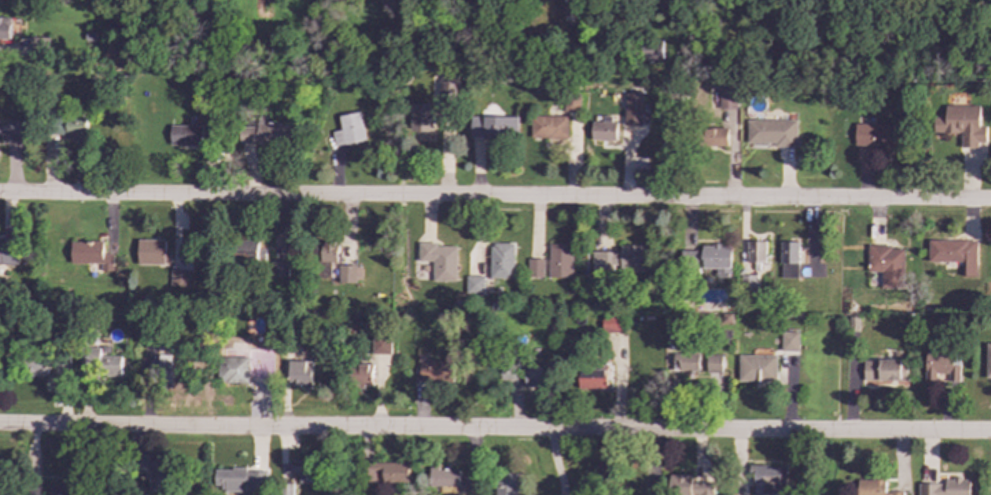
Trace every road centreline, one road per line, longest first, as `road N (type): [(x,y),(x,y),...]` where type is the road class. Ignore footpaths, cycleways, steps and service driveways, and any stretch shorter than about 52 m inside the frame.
road 1 (residential): [(990,433),(0,425)]
road 2 (residential): [(990,200),(0,194)]

